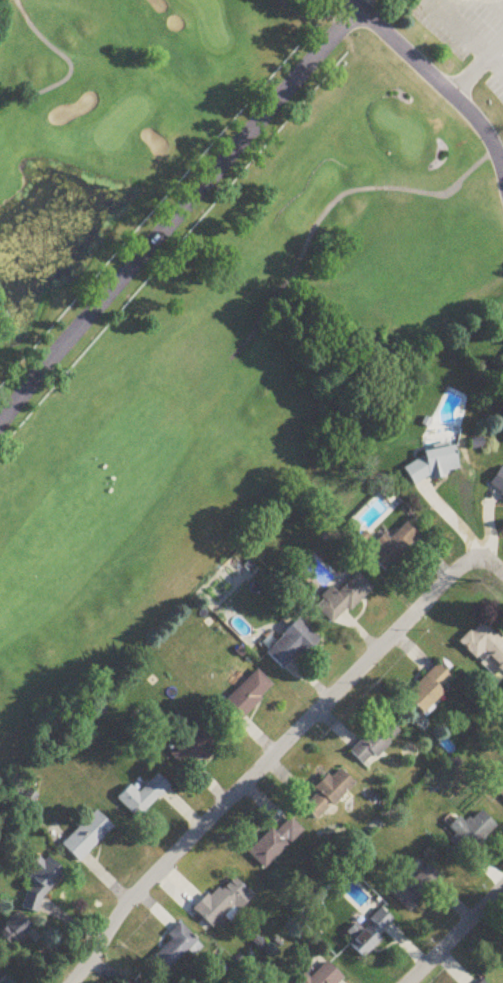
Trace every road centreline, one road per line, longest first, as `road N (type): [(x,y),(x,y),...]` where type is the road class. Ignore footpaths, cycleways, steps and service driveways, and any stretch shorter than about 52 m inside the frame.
road 1 (residential): [(481,556),(466,558),(120,908),(69,982)]
road 2 (residential): [(352,11),(472,118),(502,190)]
road 3 (residential): [(502,887),(408,982)]

